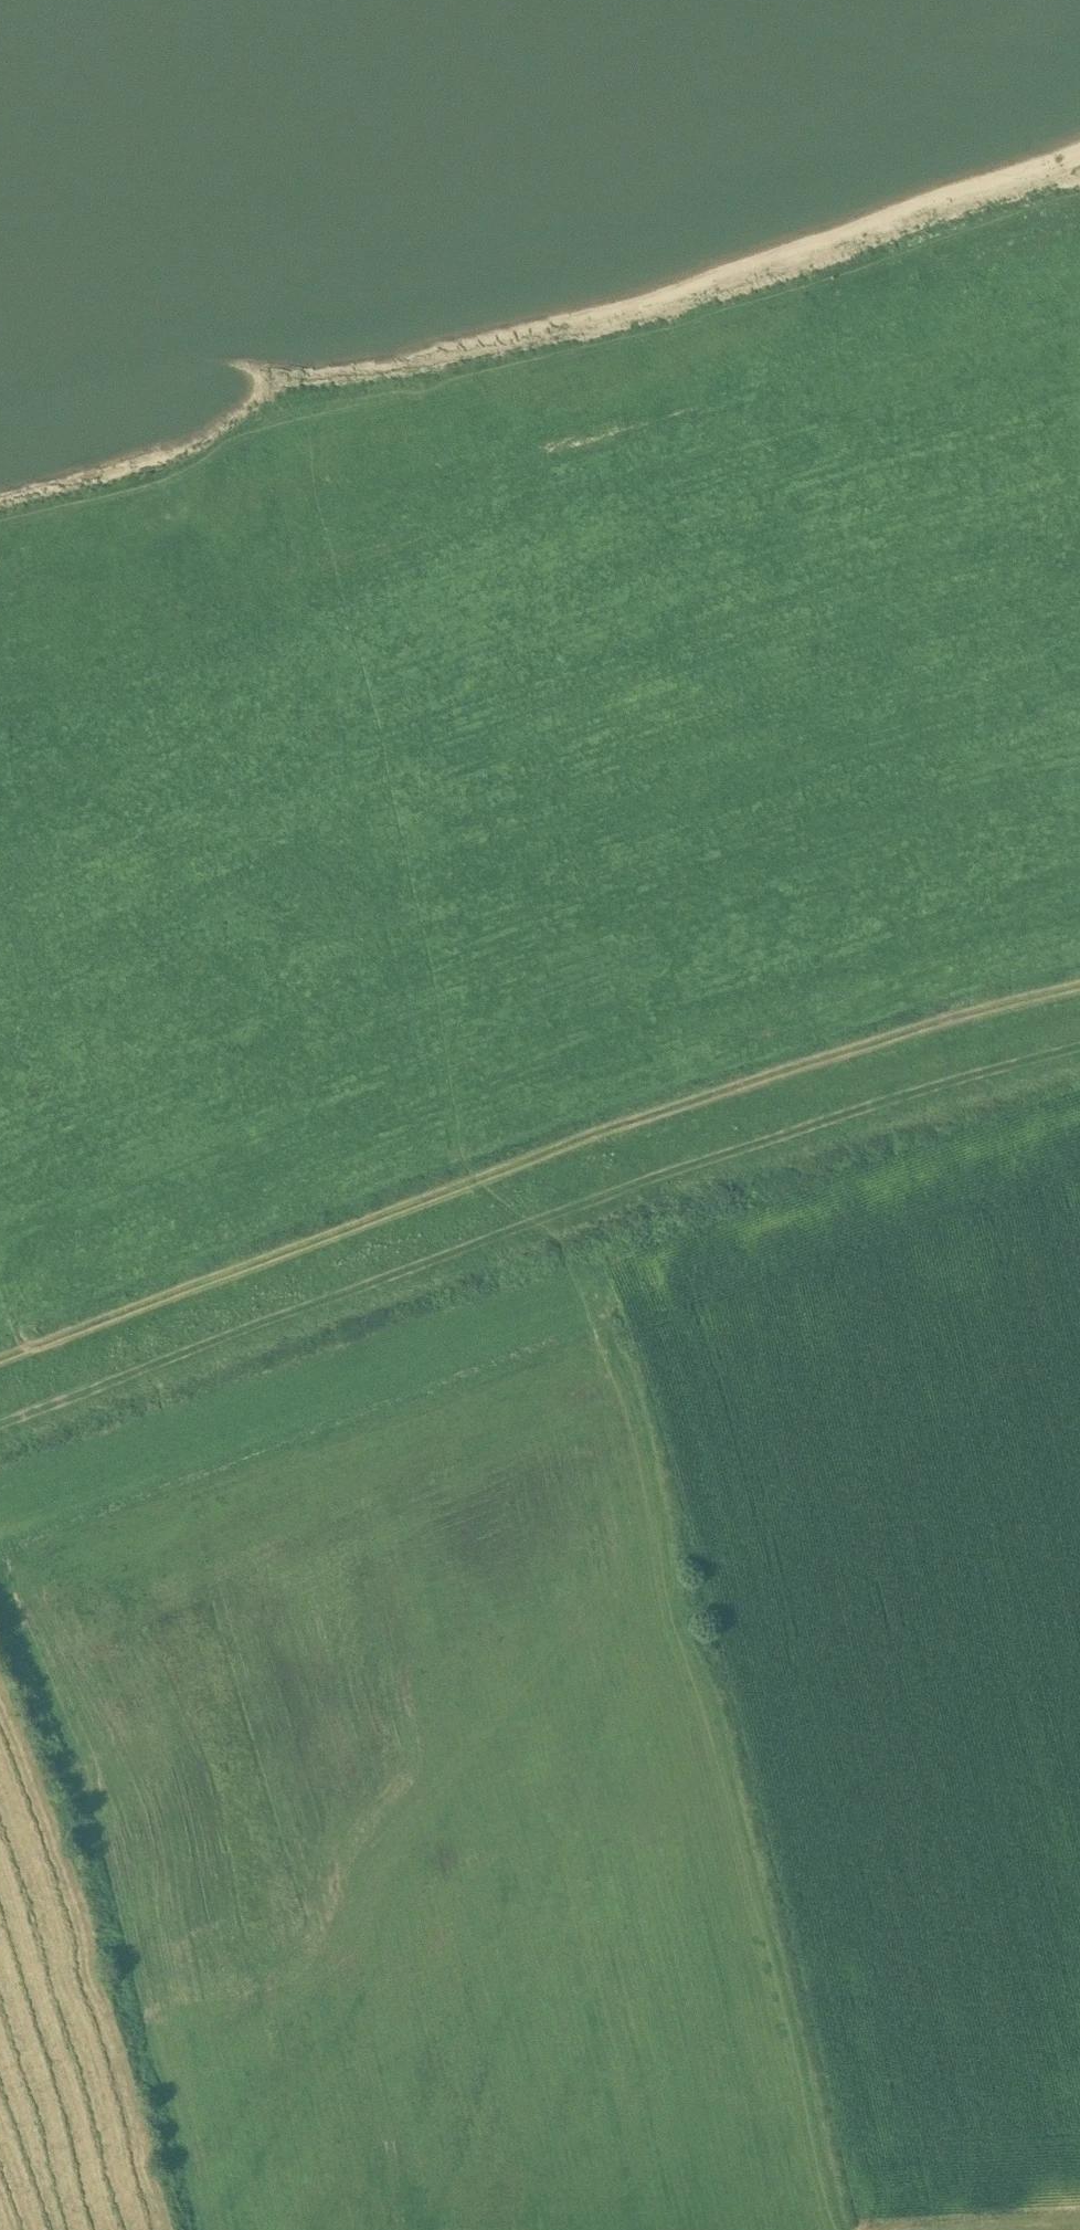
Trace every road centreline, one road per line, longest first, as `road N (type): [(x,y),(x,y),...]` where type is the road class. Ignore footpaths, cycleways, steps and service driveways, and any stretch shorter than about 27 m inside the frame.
road 1 (track): [(1079,976),(874,1029),(586,1129),(0,1353)]

